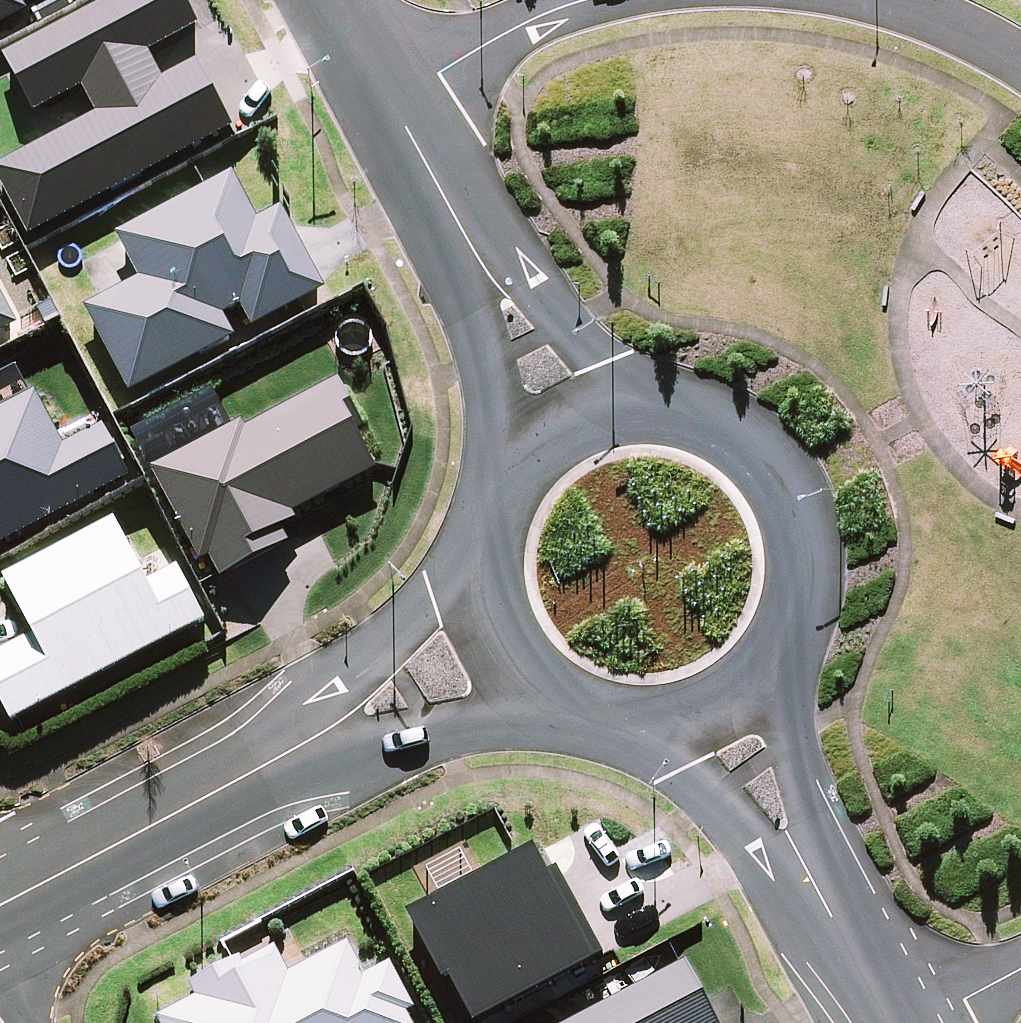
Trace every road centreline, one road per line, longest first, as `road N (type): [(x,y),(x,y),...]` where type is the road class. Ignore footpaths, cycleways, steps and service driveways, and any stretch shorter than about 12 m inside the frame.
road 1 (tertiary): [(0,904),(312,739)]
road 2 (residential): [(789,623),(799,772),(846,892),(839,923)]
road 3 (residential): [(641,410),(692,416),(739,439),(775,476),(796,522),(801,573),(789,623)]
road 4 (residential): [(839,923),(800,902),(621,713)]
road 5 (tertiary): [(312,739),(354,674),(500,526)]
road 6 (tertiary): [(573,695),(459,728),(312,739)]
road 7 (residential): [(389,100),(533,20),(599,0)]
road 8 (residential): [(518,482),(474,293),(478,254)]
road 9 (residential): [(478,254),(641,410)]
road 10 (residential): [(789,623),(761,666),(720,698),(672,713),(621,713)]
road 11 (residential): [(573,695),(533,663),(507,620),(496,574),(500,526)]
road 12 (residential): [(478,254),(389,100)]
road 13 (residential): [(884,0),(983,38),(1020,65)]
road 14 (residential): [(518,482),(550,446),(591,421),(641,410)]

